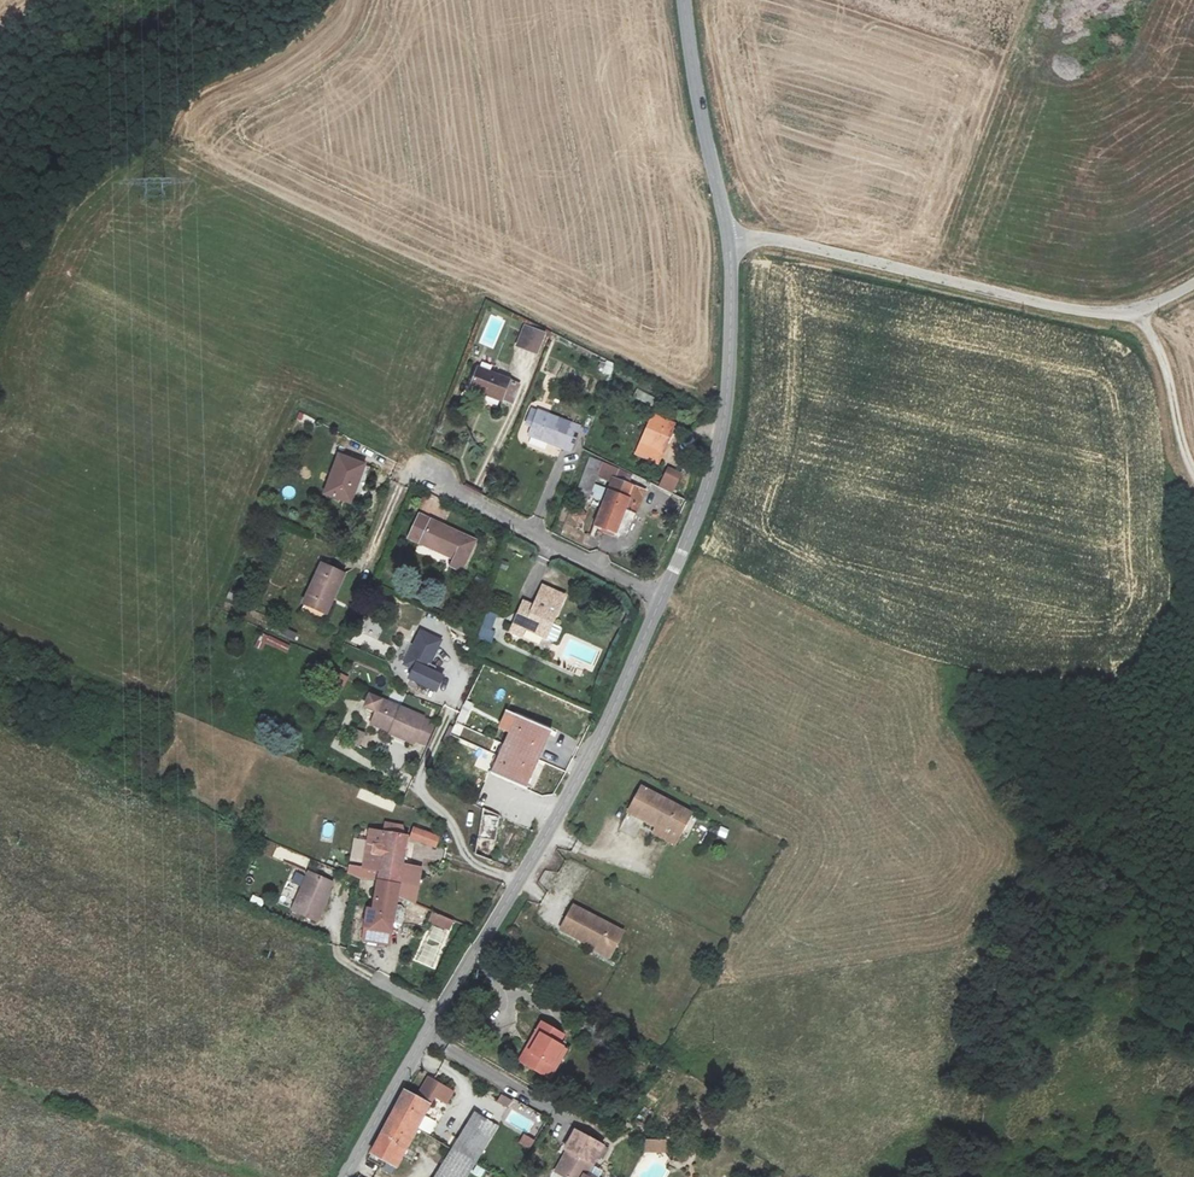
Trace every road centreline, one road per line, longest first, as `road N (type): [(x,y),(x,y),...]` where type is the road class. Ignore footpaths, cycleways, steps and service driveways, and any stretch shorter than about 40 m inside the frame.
road 1 (unclassified): [(345,1176),(574,786),(700,507),(728,387),(729,239)]
road 2 (unclassified): [(729,239),(780,240),(1082,311),(1136,311),(1193,283)]
road 3 (unclassified): [(729,239),(684,0)]

